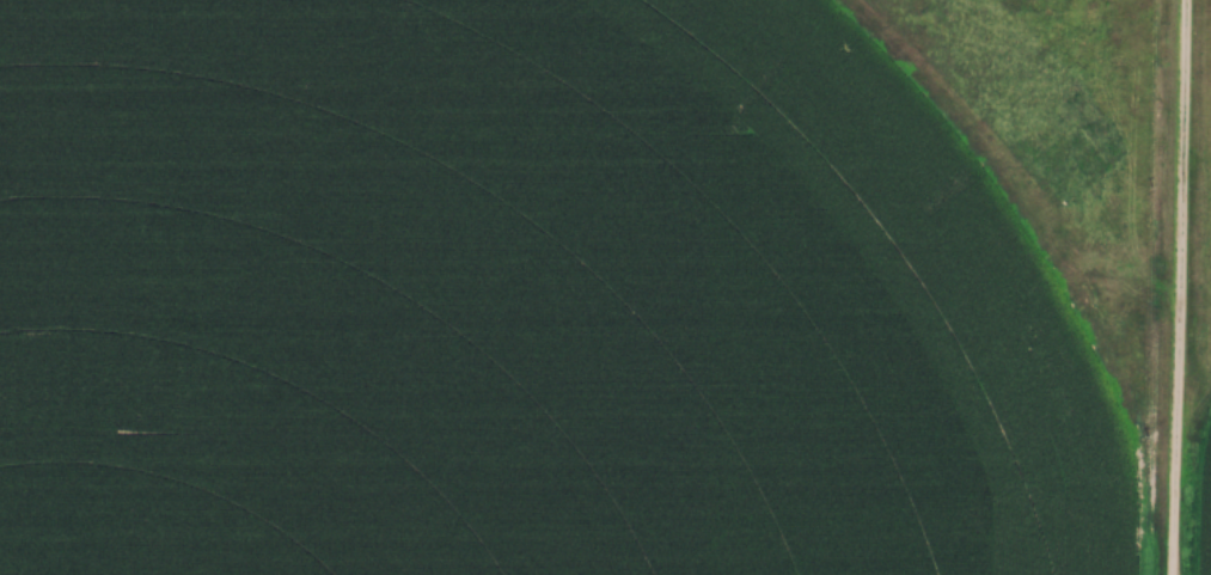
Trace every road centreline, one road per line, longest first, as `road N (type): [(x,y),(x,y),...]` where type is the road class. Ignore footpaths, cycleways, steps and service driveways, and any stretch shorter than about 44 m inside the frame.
road 1 (residential): [(1175,574),(1187,0)]

